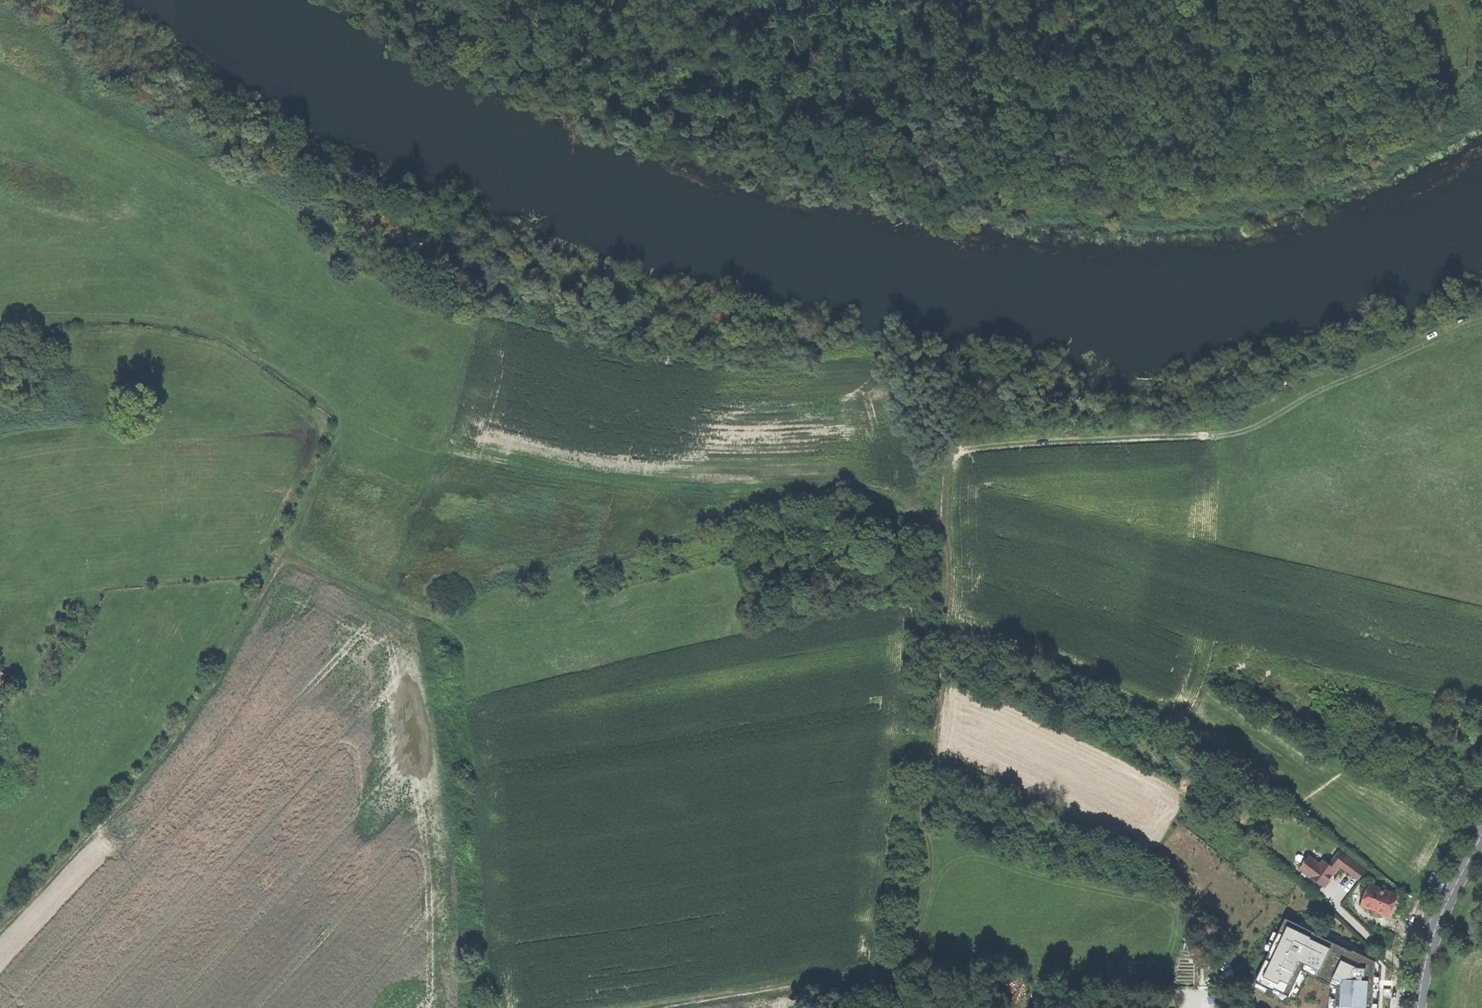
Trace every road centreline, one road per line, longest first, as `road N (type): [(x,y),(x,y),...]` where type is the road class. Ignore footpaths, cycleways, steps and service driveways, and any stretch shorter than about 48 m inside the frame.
road 1 (track): [(1481,320),(1421,342),(1255,426),(961,450),(945,492),(927,832),(900,972),(903,1007)]
road 2 (track): [(0,926),(146,778),(206,698),(281,568),(293,565),(412,614),(440,774),(464,1007)]
road 3 (track): [(661,1007),(849,978),(901,983)]
road 4 (secondary): [(1481,834),(1432,940),(1418,1007)]

